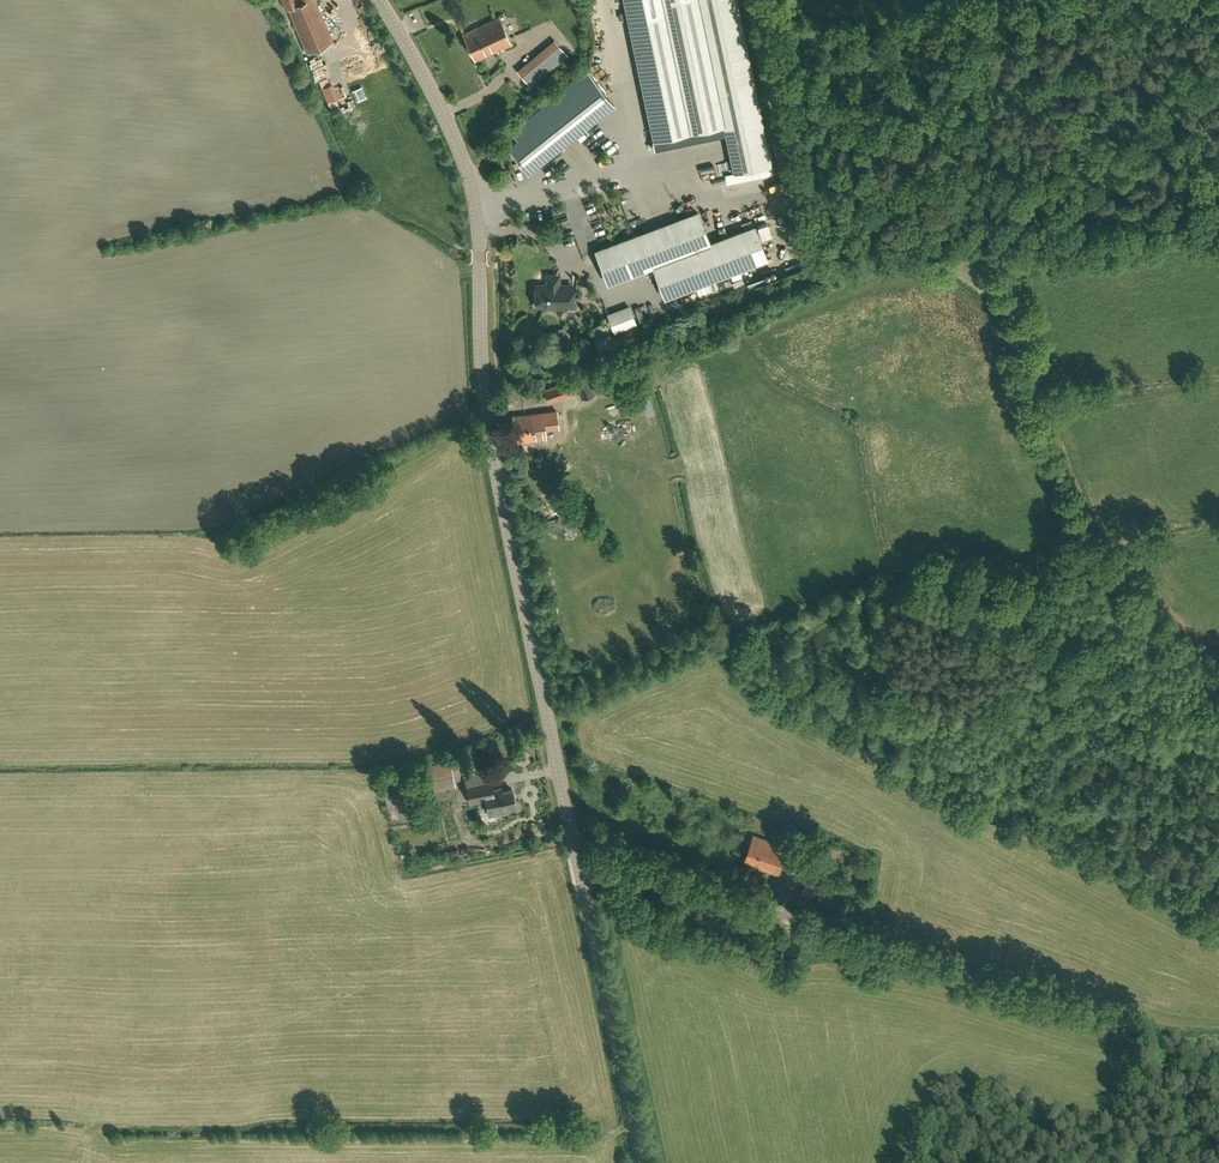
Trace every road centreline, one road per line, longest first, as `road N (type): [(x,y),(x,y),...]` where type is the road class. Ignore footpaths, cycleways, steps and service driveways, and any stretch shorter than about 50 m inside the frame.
road 1 (tertiary): [(575,847),(487,422),(471,191),(458,147),(379,0)]
road 2 (unclassified): [(1218,1041),(1157,1036),(575,847)]
road 3 (track): [(111,1129),(634,1128)]
road 4 (tertiary): [(642,1162),(575,847)]

